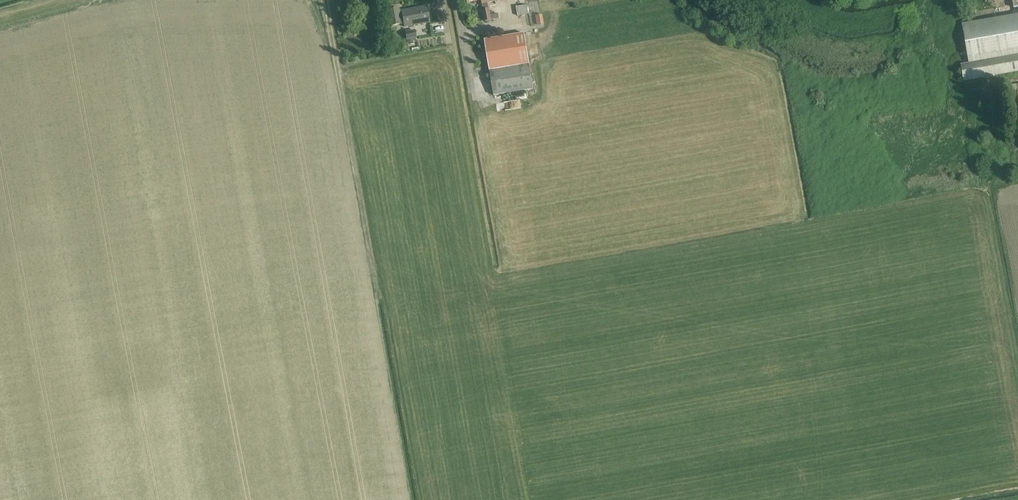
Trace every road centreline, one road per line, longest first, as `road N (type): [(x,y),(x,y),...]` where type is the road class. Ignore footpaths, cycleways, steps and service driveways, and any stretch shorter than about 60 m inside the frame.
road 1 (track): [(370,258),(327,0)]

